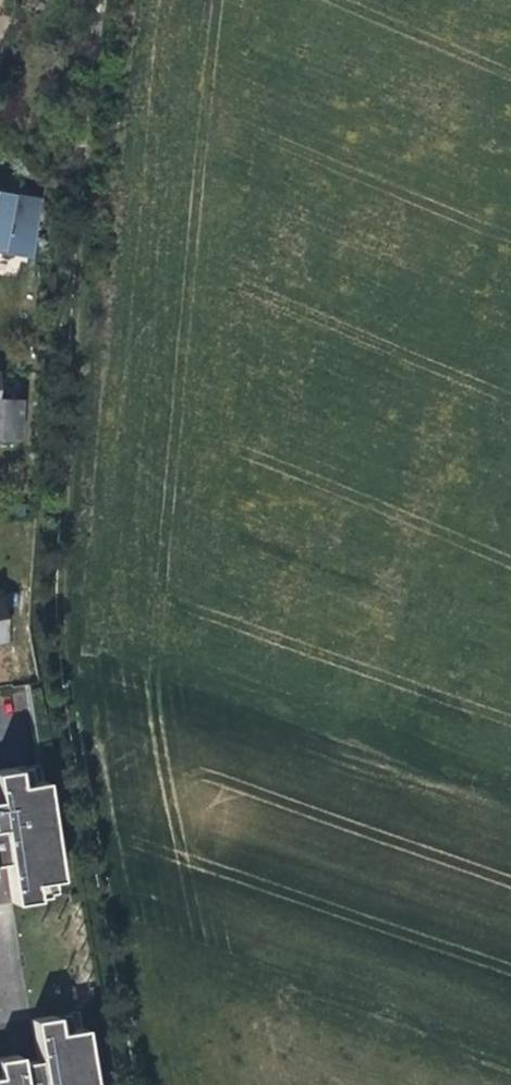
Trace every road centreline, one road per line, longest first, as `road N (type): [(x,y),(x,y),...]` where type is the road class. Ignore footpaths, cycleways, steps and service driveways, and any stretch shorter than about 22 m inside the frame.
road 1 (track): [(109,0),(59,636),(145,1084)]

